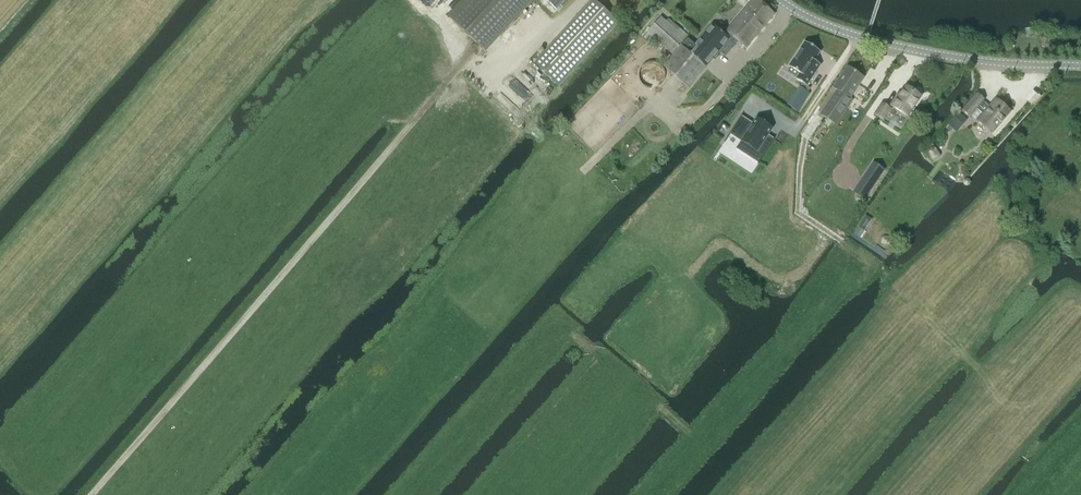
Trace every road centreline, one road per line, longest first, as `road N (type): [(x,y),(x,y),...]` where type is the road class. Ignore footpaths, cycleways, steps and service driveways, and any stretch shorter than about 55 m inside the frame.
road 1 (track): [(93,494),(473,52),(421,0)]
road 2 (tertiary): [(1080,66),(913,51),(845,34),(778,0)]

